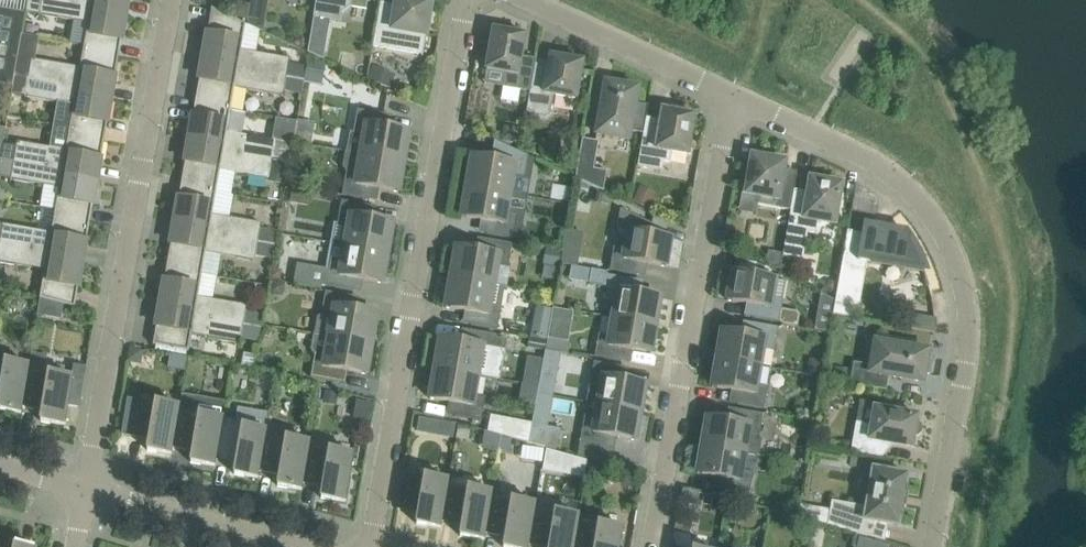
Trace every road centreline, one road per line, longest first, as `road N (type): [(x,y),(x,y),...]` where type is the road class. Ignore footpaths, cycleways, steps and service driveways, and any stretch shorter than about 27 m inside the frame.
road 1 (residential): [(932,546),(966,364),(967,294),(940,225),(903,186),(732,100)]
road 2 (residential): [(366,546),(468,0)]
road 3 (residential): [(87,495),(174,0)]
road 4 (residential): [(653,546),(732,100)]
road 5 (residential): [(732,100),(517,0)]
road 6 (residential): [(279,546),(87,495)]

